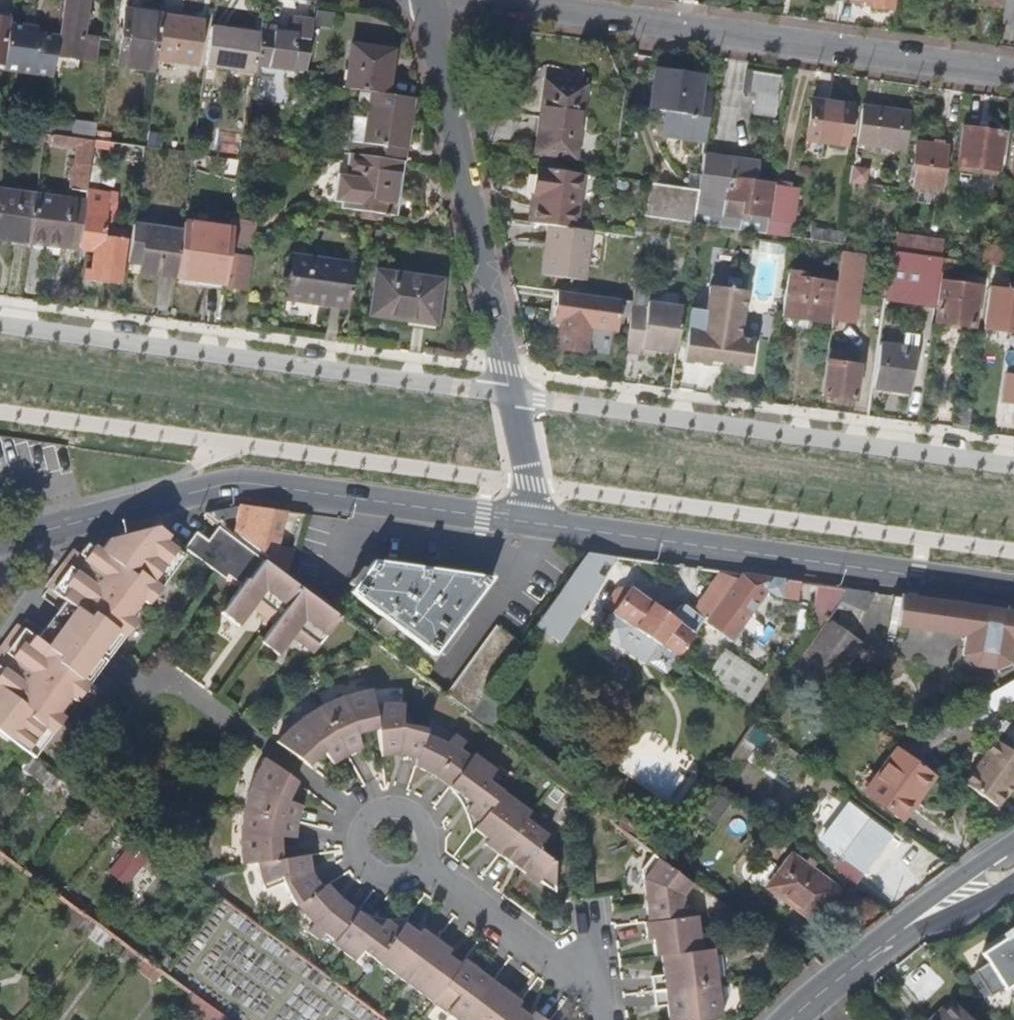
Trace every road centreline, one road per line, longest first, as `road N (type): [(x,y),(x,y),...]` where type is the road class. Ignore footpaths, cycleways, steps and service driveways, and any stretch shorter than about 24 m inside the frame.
road 1 (residential): [(0,543),(242,481),(534,522)]
road 2 (residential): [(480,0),(1013,74)]
road 3 (residential): [(508,392),(0,324)]
road 4 (residential): [(534,522),(1013,590)]
road 5 (residential): [(508,392),(426,0)]
road 6 (residential): [(604,1019),(599,989),(390,842)]
road 7 (tertiary): [(792,1019),(1013,853)]
road 8 (residential): [(534,522),(508,392)]

